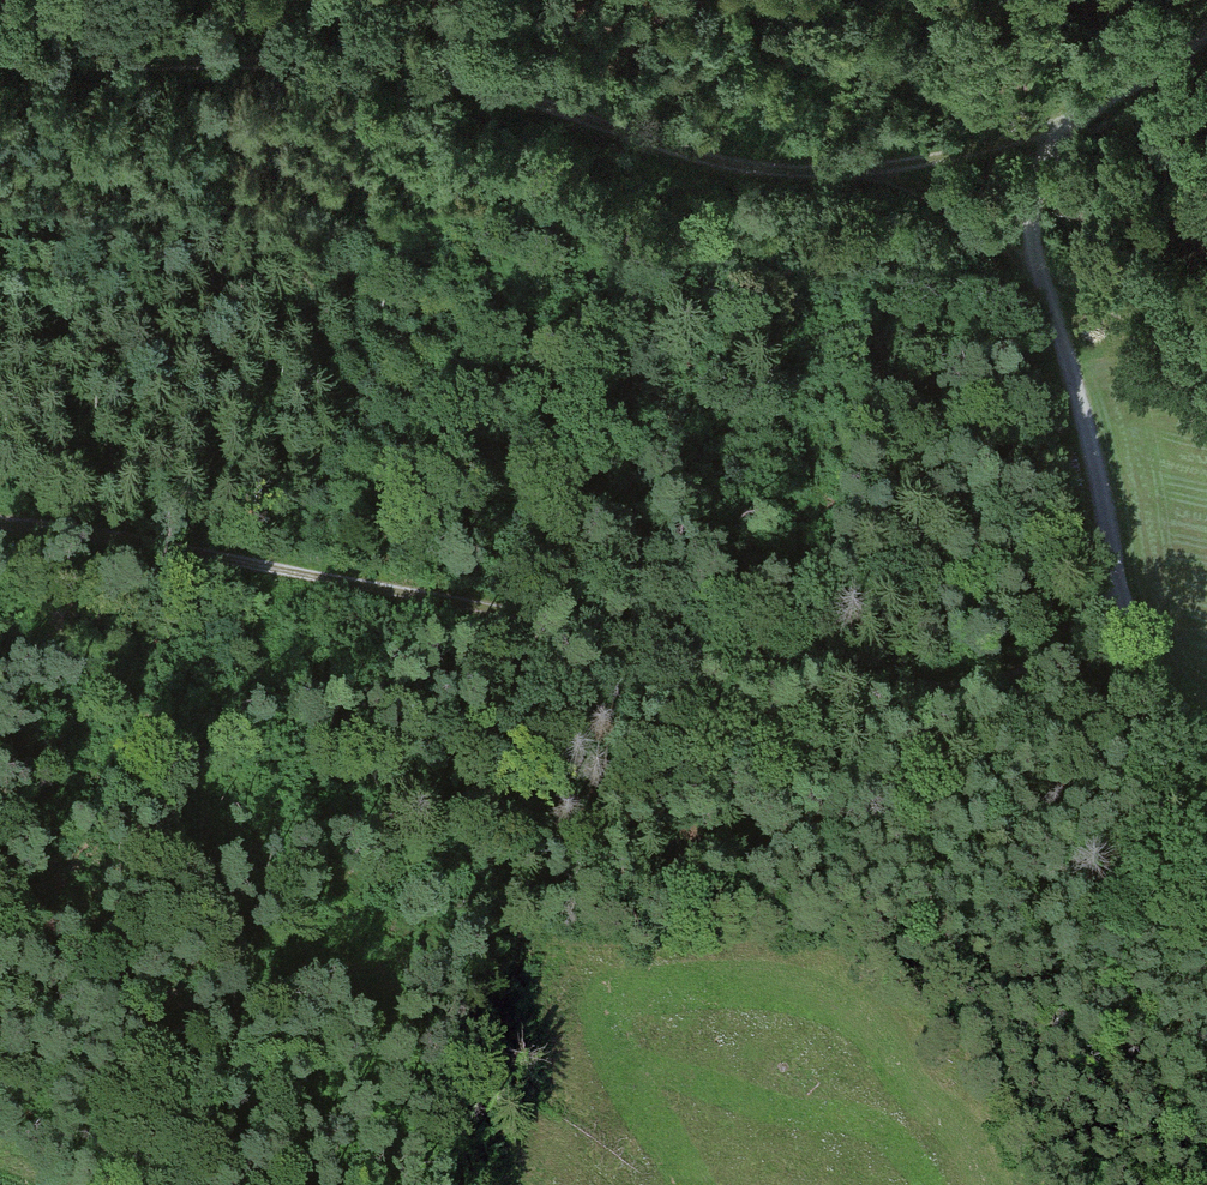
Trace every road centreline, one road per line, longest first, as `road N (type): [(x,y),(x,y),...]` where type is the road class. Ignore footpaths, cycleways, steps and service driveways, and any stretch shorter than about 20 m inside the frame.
road 1 (track): [(0,49),(79,71),(392,70),(497,87),(707,157),(801,172),(880,168),(1031,278),(1069,355),(1119,594),(1075,646),(1032,675),(980,687),(0,525)]
road 2 (track): [(0,878),(176,1048),(263,1184)]
road 3 (track): [(1031,278),(1028,196),(1054,126),(1206,37)]
road 4 (track): [(880,168),(1054,126),(1066,0)]
road 5 (track): [(1031,278),(1128,297),(1206,336)]
road 6 (track): [(1119,594),(1141,685),(1172,723),(1206,736)]

